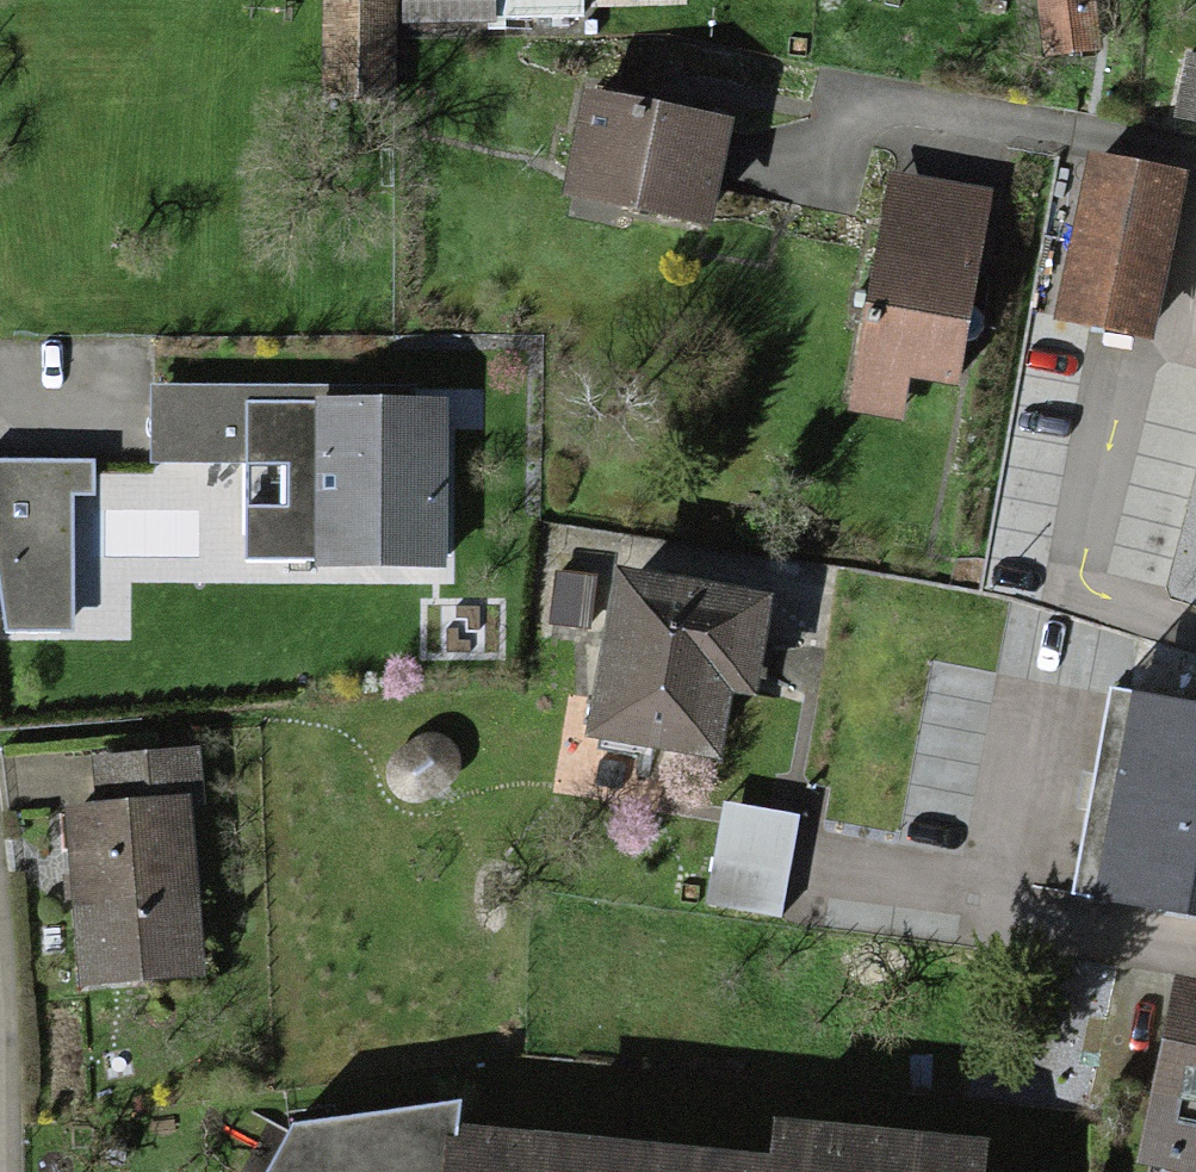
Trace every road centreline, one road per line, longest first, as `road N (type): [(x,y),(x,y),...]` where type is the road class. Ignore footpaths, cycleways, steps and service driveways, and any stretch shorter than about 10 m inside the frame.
road 1 (residential): [(1026,917),(1111,469)]
road 2 (residential): [(1026,917),(842,875)]
road 3 (residential): [(1195,952),(1026,917)]

